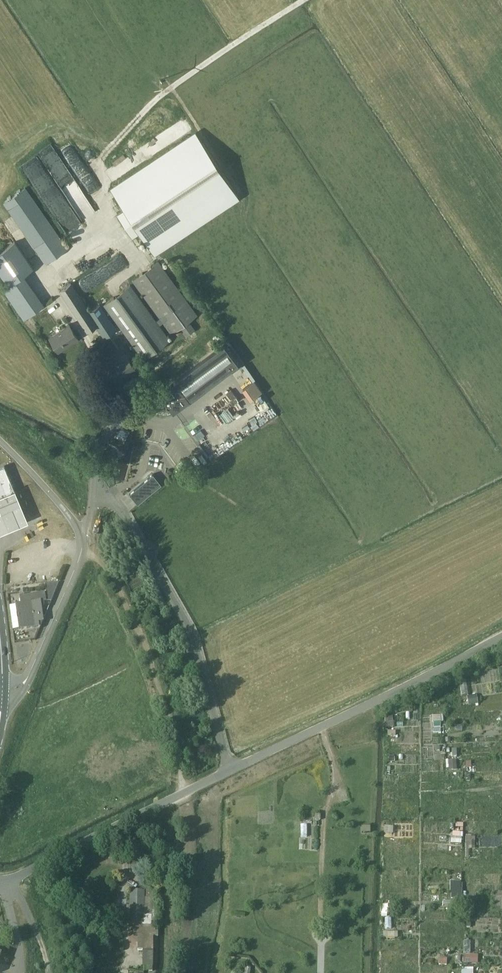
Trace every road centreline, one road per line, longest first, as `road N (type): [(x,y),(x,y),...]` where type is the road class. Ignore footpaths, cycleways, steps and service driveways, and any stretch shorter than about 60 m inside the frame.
road 1 (track): [(80,535),(124,601),(178,742),(189,847),(180,972)]
road 2 (unclassified): [(231,769),(188,626),(124,515),(93,489)]
road 3 (unclassified): [(231,769),(501,639)]
road 4 (unclassified): [(9,882),(231,769)]
road 5 (unclassified): [(93,489),(80,554),(28,678)]

